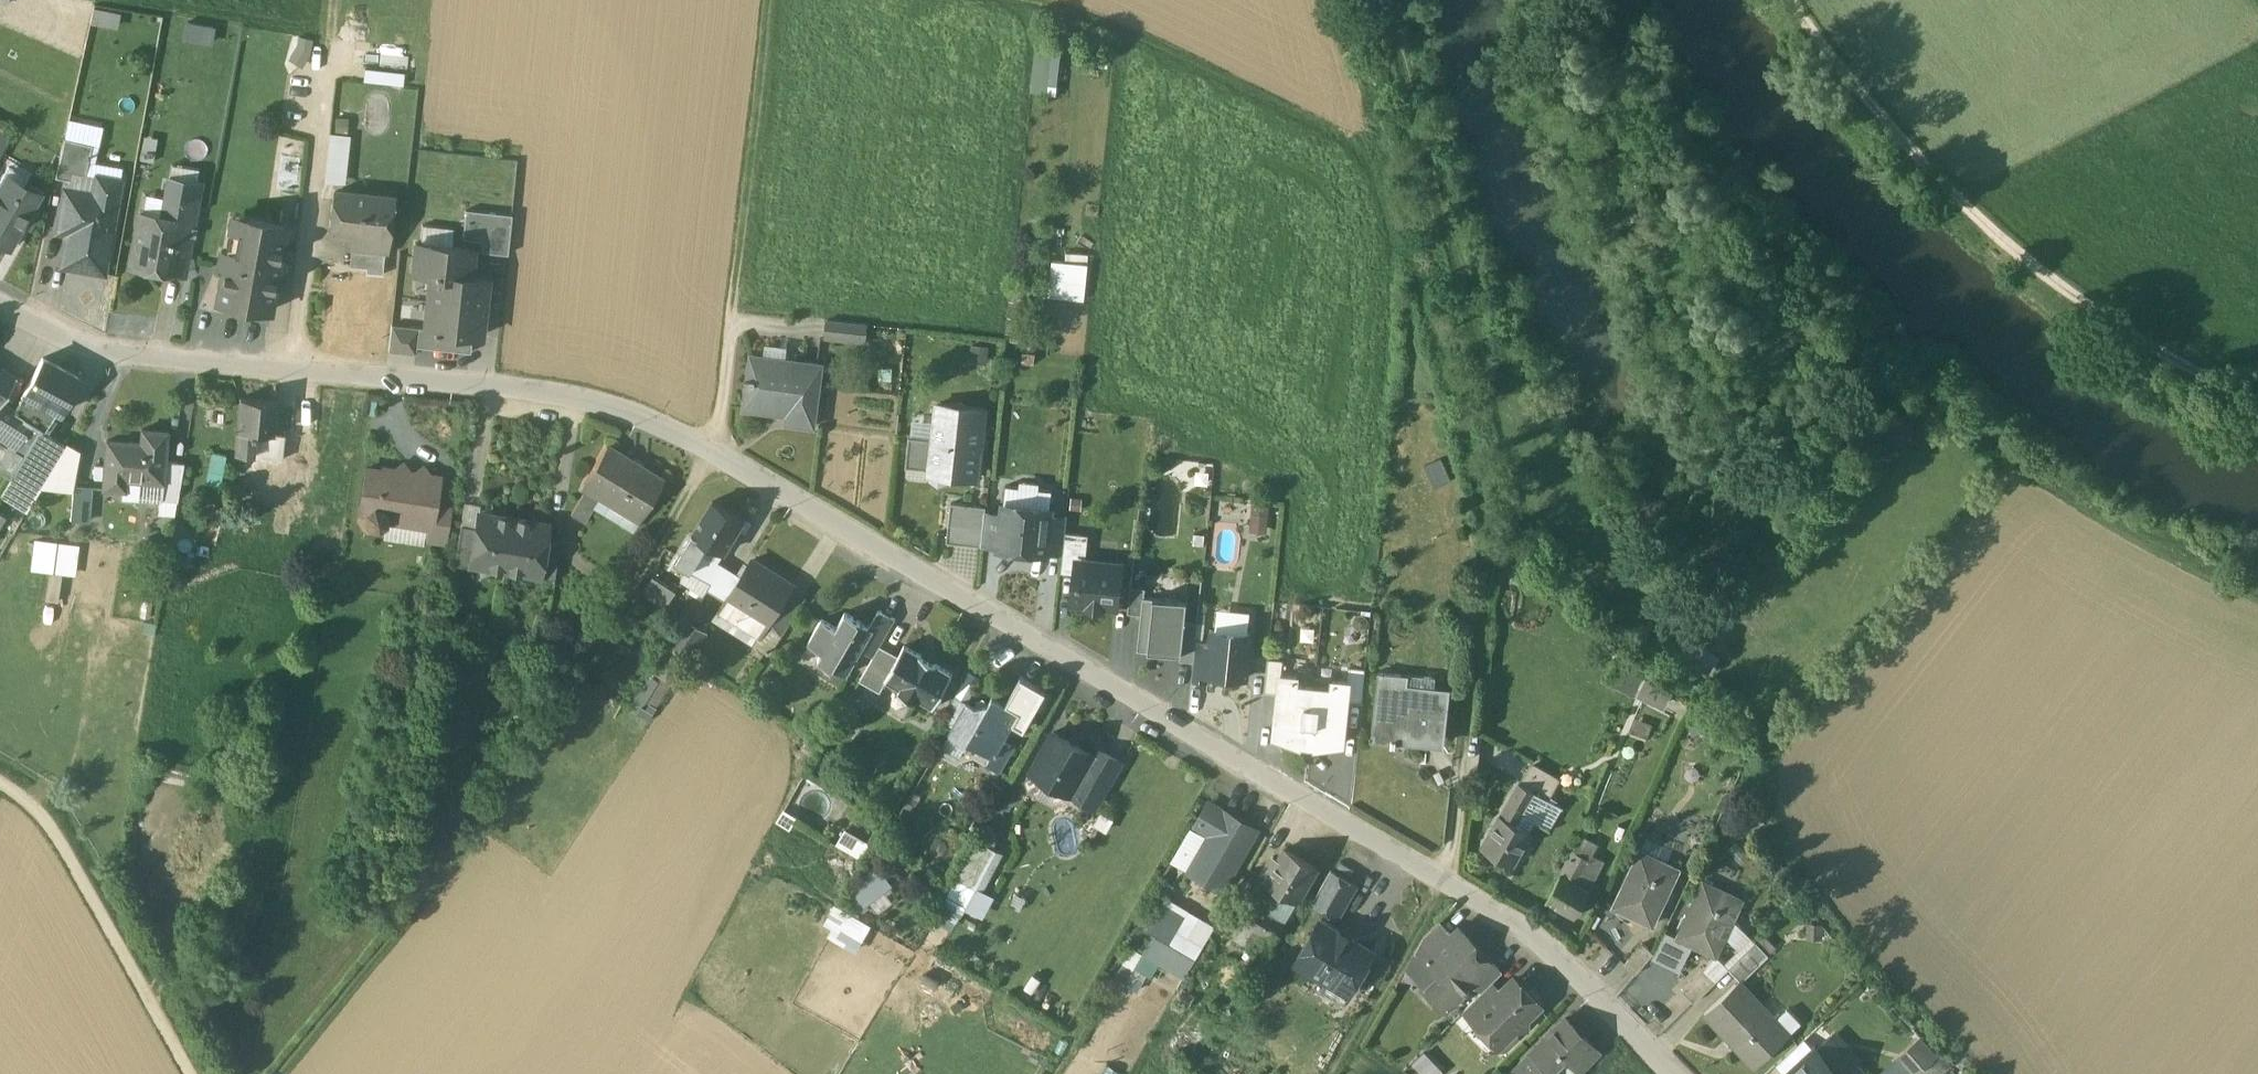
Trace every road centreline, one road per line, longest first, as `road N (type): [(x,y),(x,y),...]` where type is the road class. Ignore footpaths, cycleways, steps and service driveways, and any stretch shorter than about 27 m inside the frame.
road 1 (residential): [(0,306),(81,344),(122,353),(521,390),(666,432),(1538,945),(1676,1073)]
road 2 (track): [(1414,0),(1416,50),(1494,303),(1529,384),(1609,524),(1675,604),(1743,579),(1744,509),(1580,185),(1538,75),(1521,0)]
road 3 (track): [(1336,1073),(1447,887),(1491,551),(1493,502),(1405,237),(1389,164)]
road 4 (track): [(2257,602),(1900,395),(1718,211),(1601,0)]
road 5 (track): [(292,1073),(539,751),(709,455)]
road 6 (track): [(1802,0),(1860,83),(2018,263),(2181,375),(2257,409)]
road 7 (track): [(0,789),(37,812),(66,846),(191,1073)]
road 8 (track): [(733,315),(770,0)]
road 9 (track): [(1014,0),(1152,40),(1217,73)]
road 10 (track): [(1389,164),(1217,73)]
road 11 (track): [(1389,164),(1345,0)]

